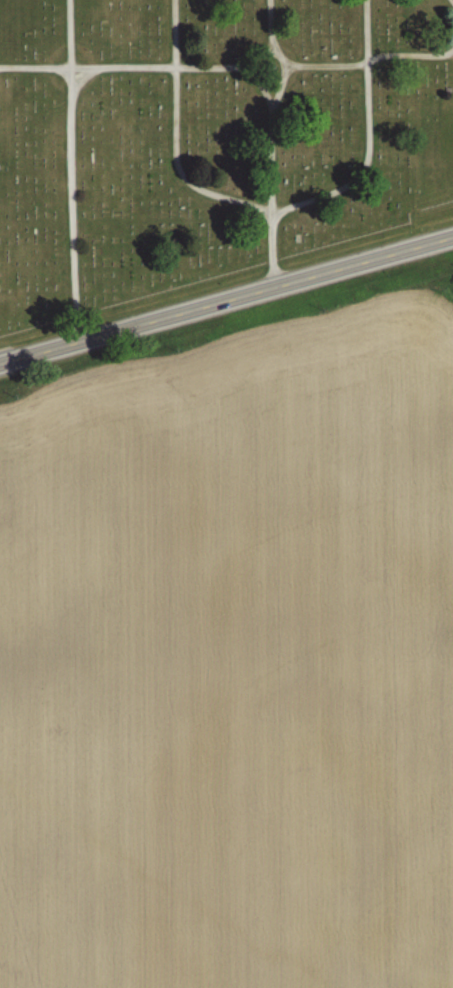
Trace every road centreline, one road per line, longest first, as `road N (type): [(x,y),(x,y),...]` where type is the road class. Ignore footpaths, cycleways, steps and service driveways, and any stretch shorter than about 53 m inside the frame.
road 1 (primary): [(0,362),(452,236)]

